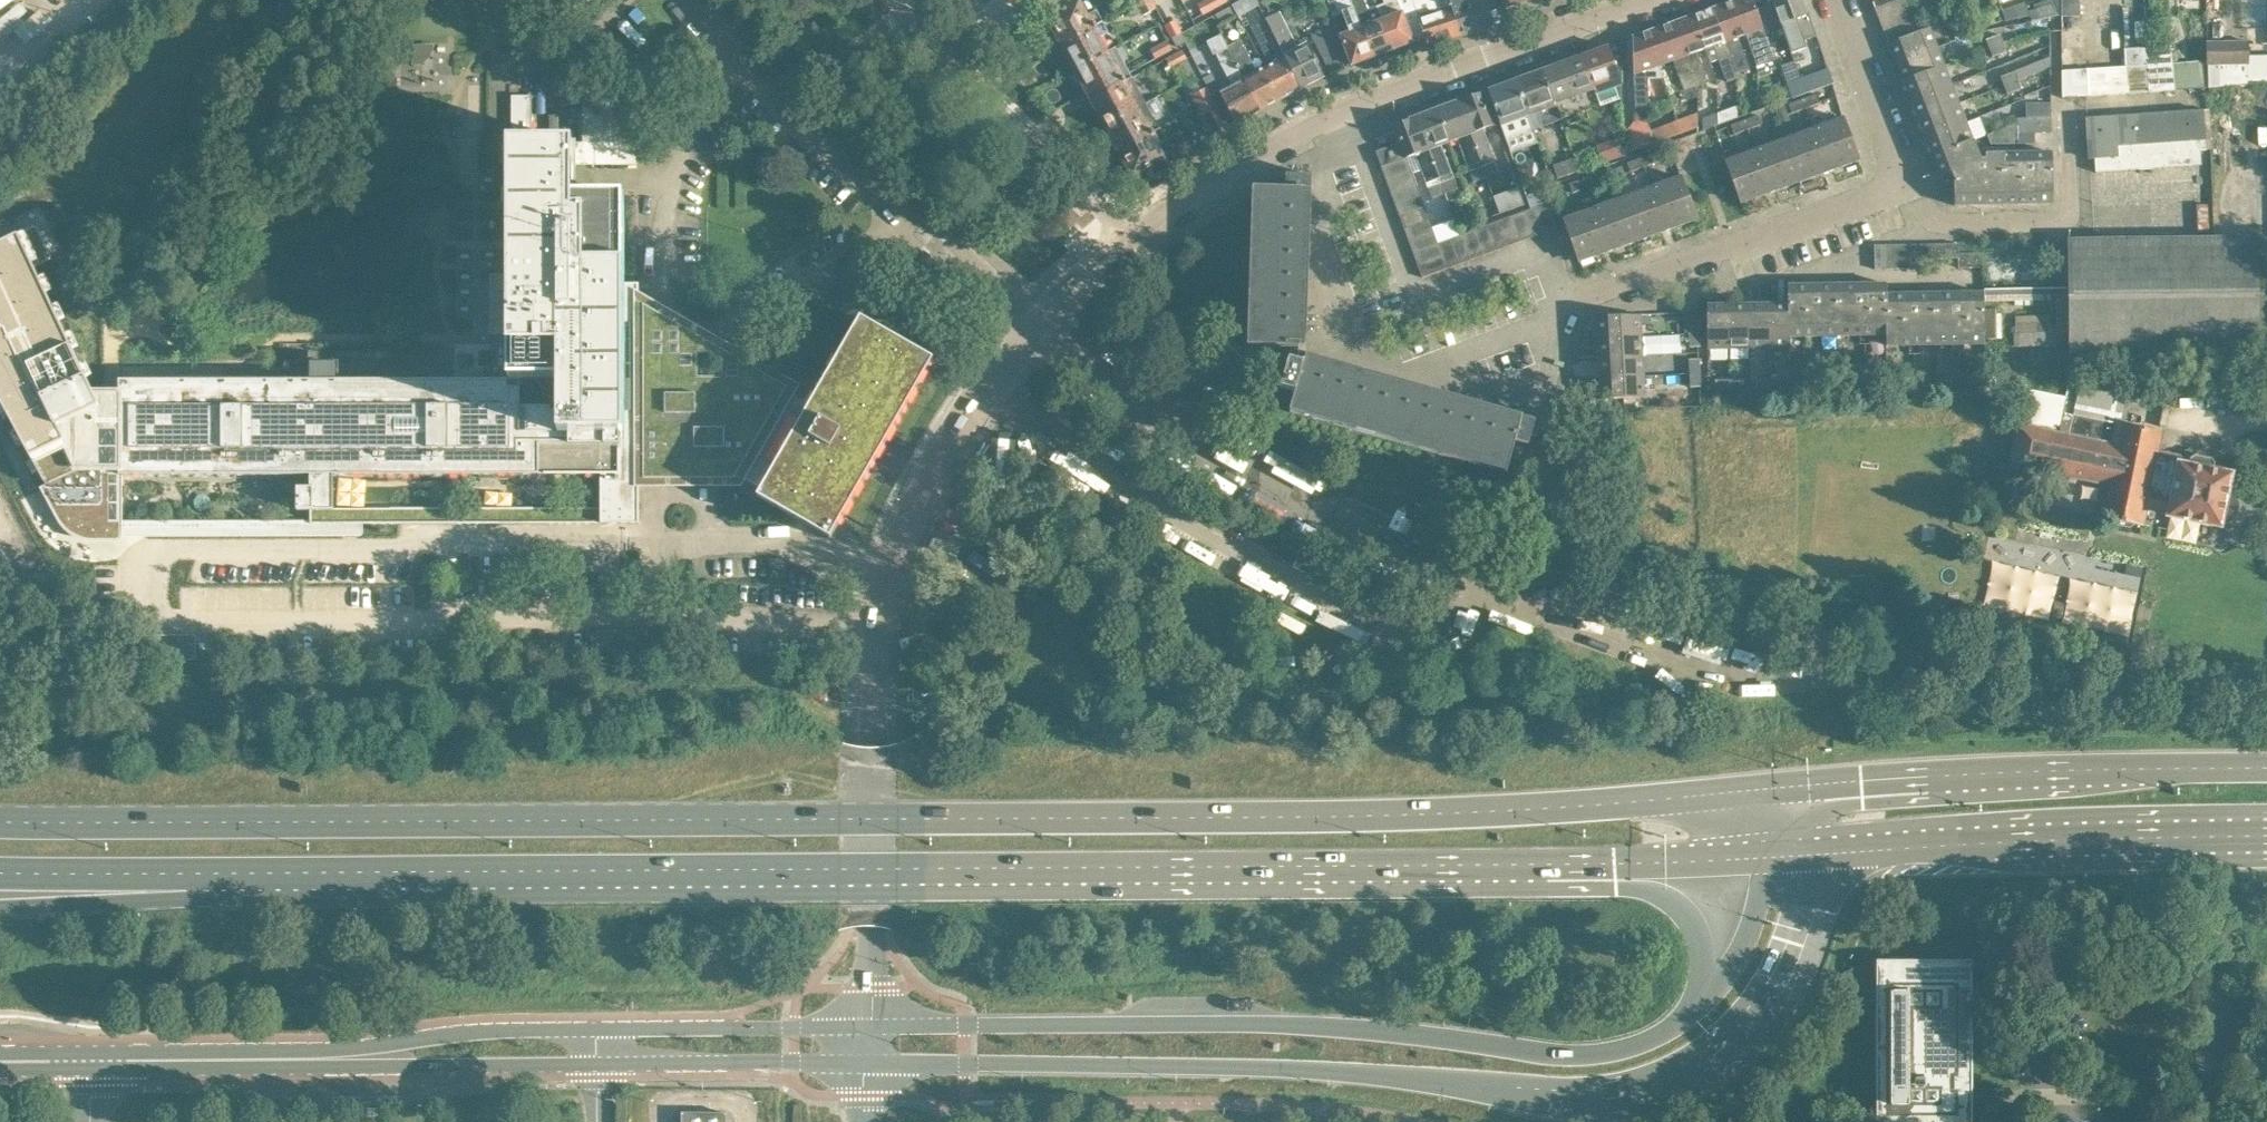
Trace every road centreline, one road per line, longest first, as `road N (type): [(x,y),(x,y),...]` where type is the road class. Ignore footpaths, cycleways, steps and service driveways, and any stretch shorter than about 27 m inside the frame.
road 1 (secondary): [(1789,787),(1328,815),(0,816)]
road 2 (secondary): [(205,874),(897,876),(1649,863)]
road 3 (unclassified): [(864,1062),(1256,1067),(1411,1076),(1592,1102),(1653,1093),(1713,1063),(1778,999),(1807,933),(1819,852)]
road 4 (unclassified): [(1697,1009),(1642,1043),(1575,1055),(1334,1026),(871,1026)]
road 5 (residential): [(871,1026),(873,629),(908,515),(986,387)]
road 6 (residential): [(1489,580),(1466,624),(1440,643),(1423,643),(1218,534),(986,387)]
road 7 (unclassified): [(871,1026),(469,1031),(286,1058)]
road 8 (residential): [(286,1058),(864,1062)]
road 9 (unclassified): [(1489,580),(1310,502),(1142,409),(1032,328)]
road 10 (secondary): [(2266,765),(1789,787)]
road 11 (unclassified): [(1338,160),(1325,166),(1321,237),(1362,360),(1414,373),(1569,315),(1565,302)]
road 12 (secondary): [(1819,852),(2266,837)]
road 13 (unclassified): [(1565,302),(1543,247),(1414,295),(1362,151),(1338,160)]
road 14 (unclassified): [(1911,184),(1565,302)]
road 15 (residential): [(1321,118),(1644,0)]
road 16 (unclassified): [(1791,674),(1489,580)]
road 17 (unclassified): [(902,216),(679,0)]
road 18 (unclassified): [(1132,236),(935,47)]
road 19 (residential): [(1132,236),(1241,157),(1321,118)]
road 20 (secondary): [(0,904),(205,874)]
road 21 (secondary): [(0,874),(205,874)]
road 22 (unclassified): [(1911,184),(1836,0)]
road 23 (residential): [(89,1060),(286,1058)]
road 24 (unclassified): [(2074,216),(1943,218),(1911,184)]
road 25 (unclassified): [(1766,855),(1744,950),(1697,1009)]
road 26 (secondary): [(1649,863),(1697,938),(1697,1009)]

